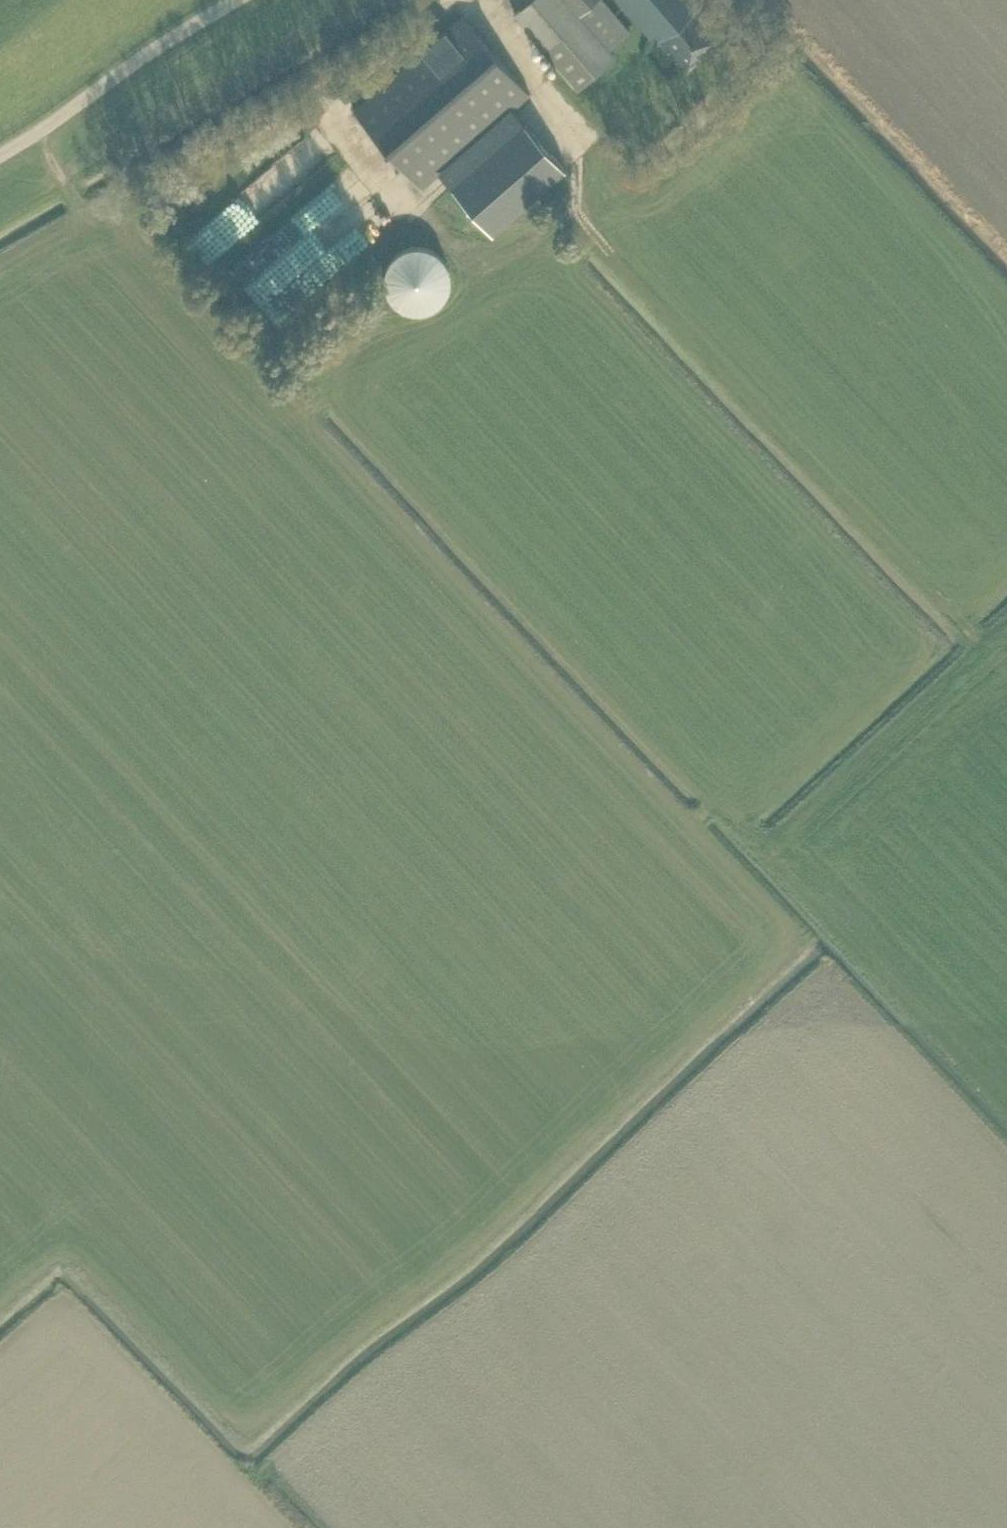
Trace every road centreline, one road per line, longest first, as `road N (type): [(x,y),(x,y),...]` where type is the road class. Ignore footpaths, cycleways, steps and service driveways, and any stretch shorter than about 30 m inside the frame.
road 1 (unclassified): [(0,153),(232,0)]

